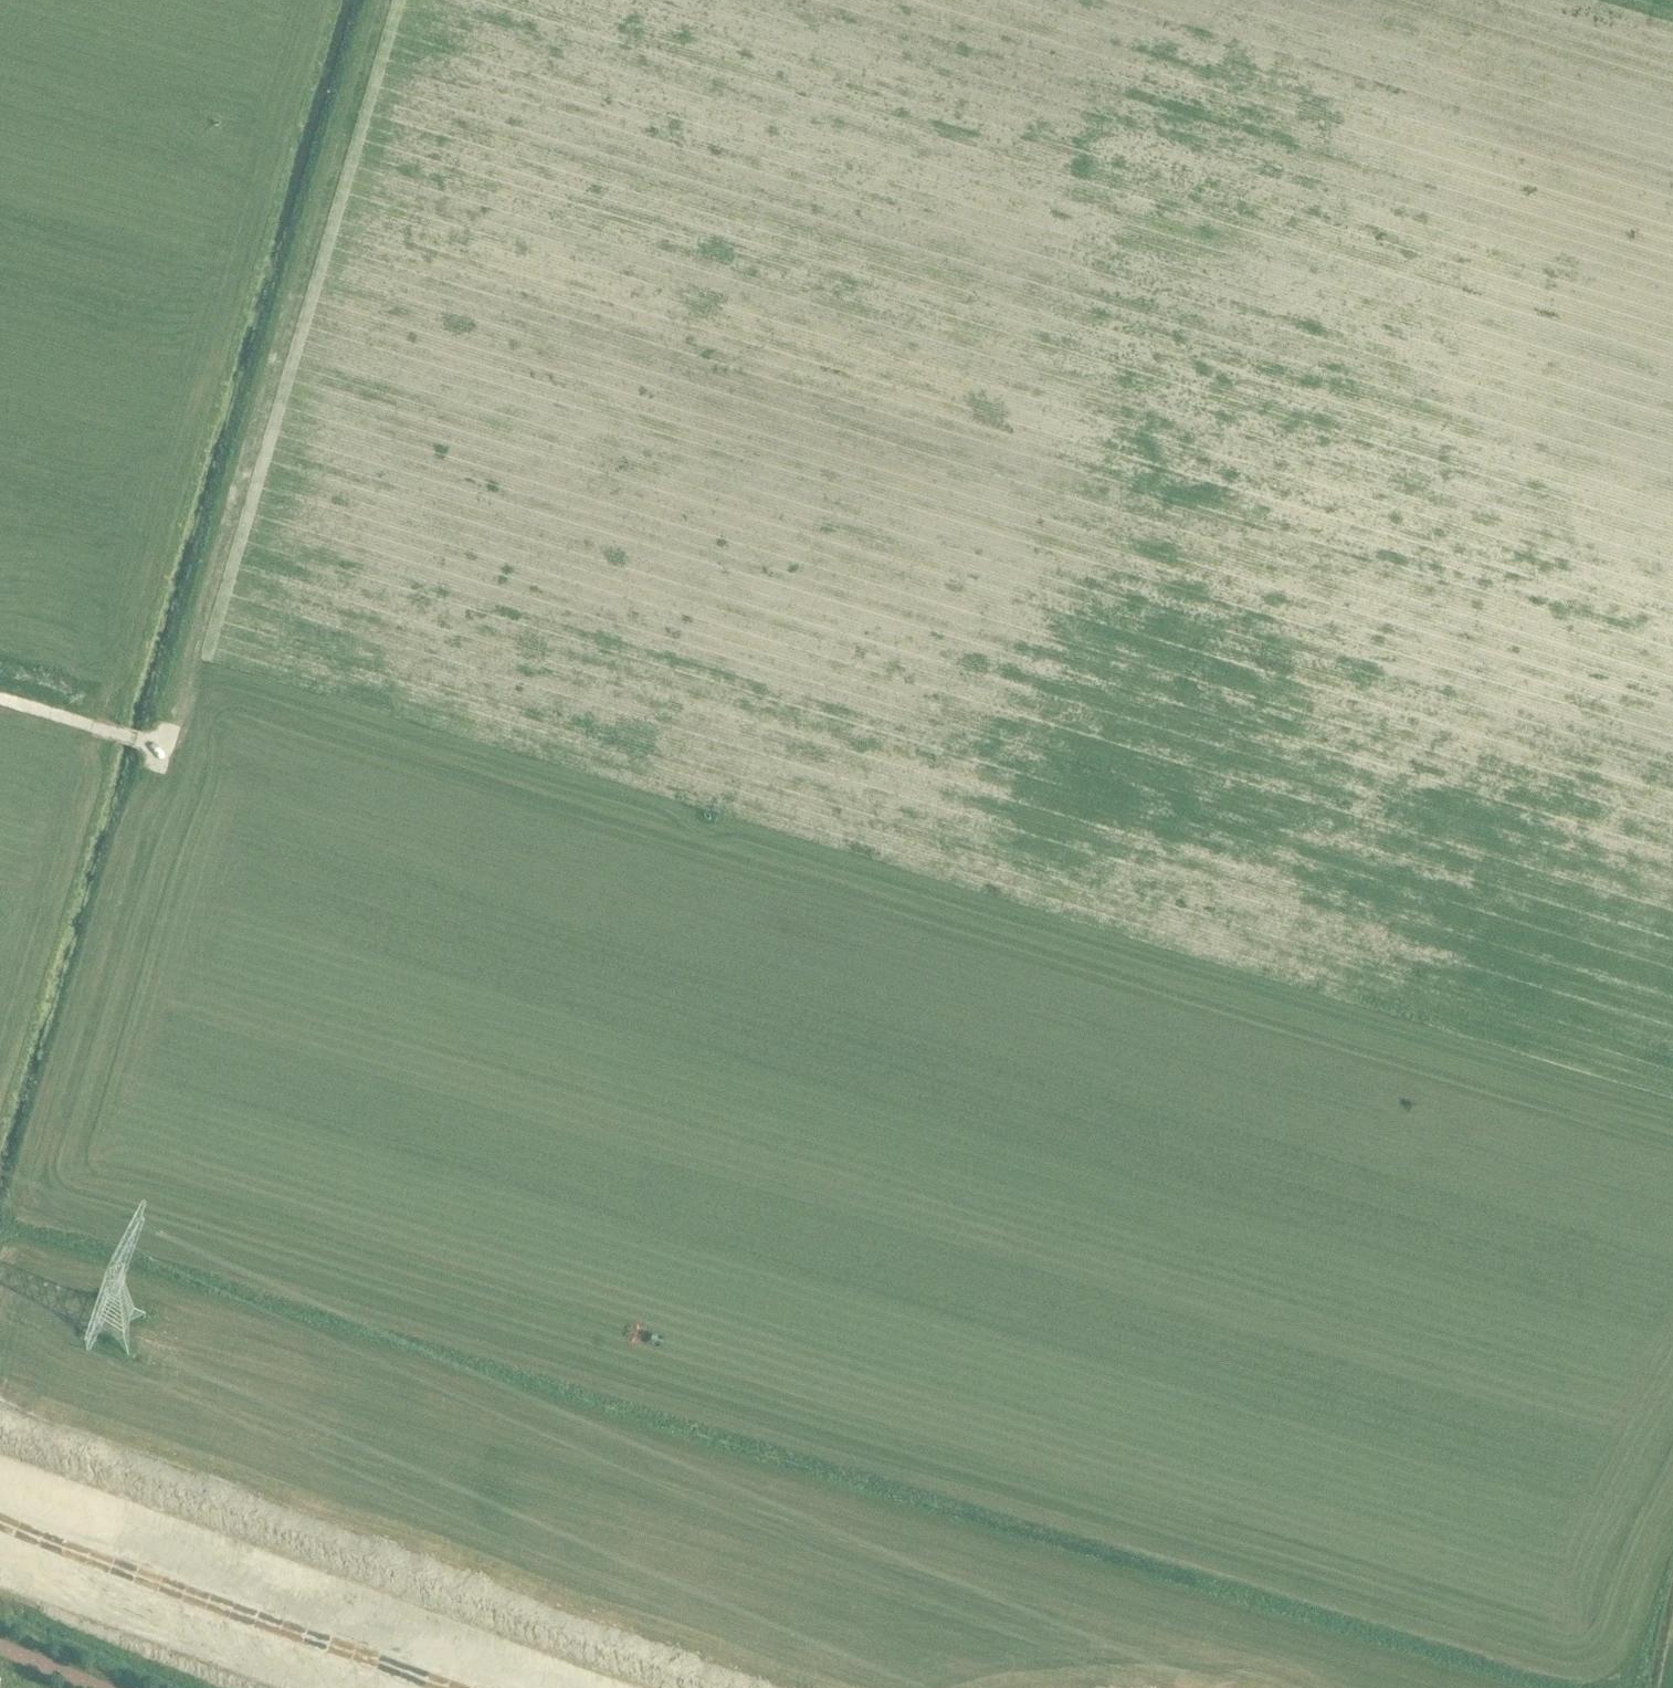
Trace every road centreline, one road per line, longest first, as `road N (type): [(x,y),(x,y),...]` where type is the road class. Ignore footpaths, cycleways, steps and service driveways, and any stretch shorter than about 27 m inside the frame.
road 1 (track): [(0,701),(168,751)]

